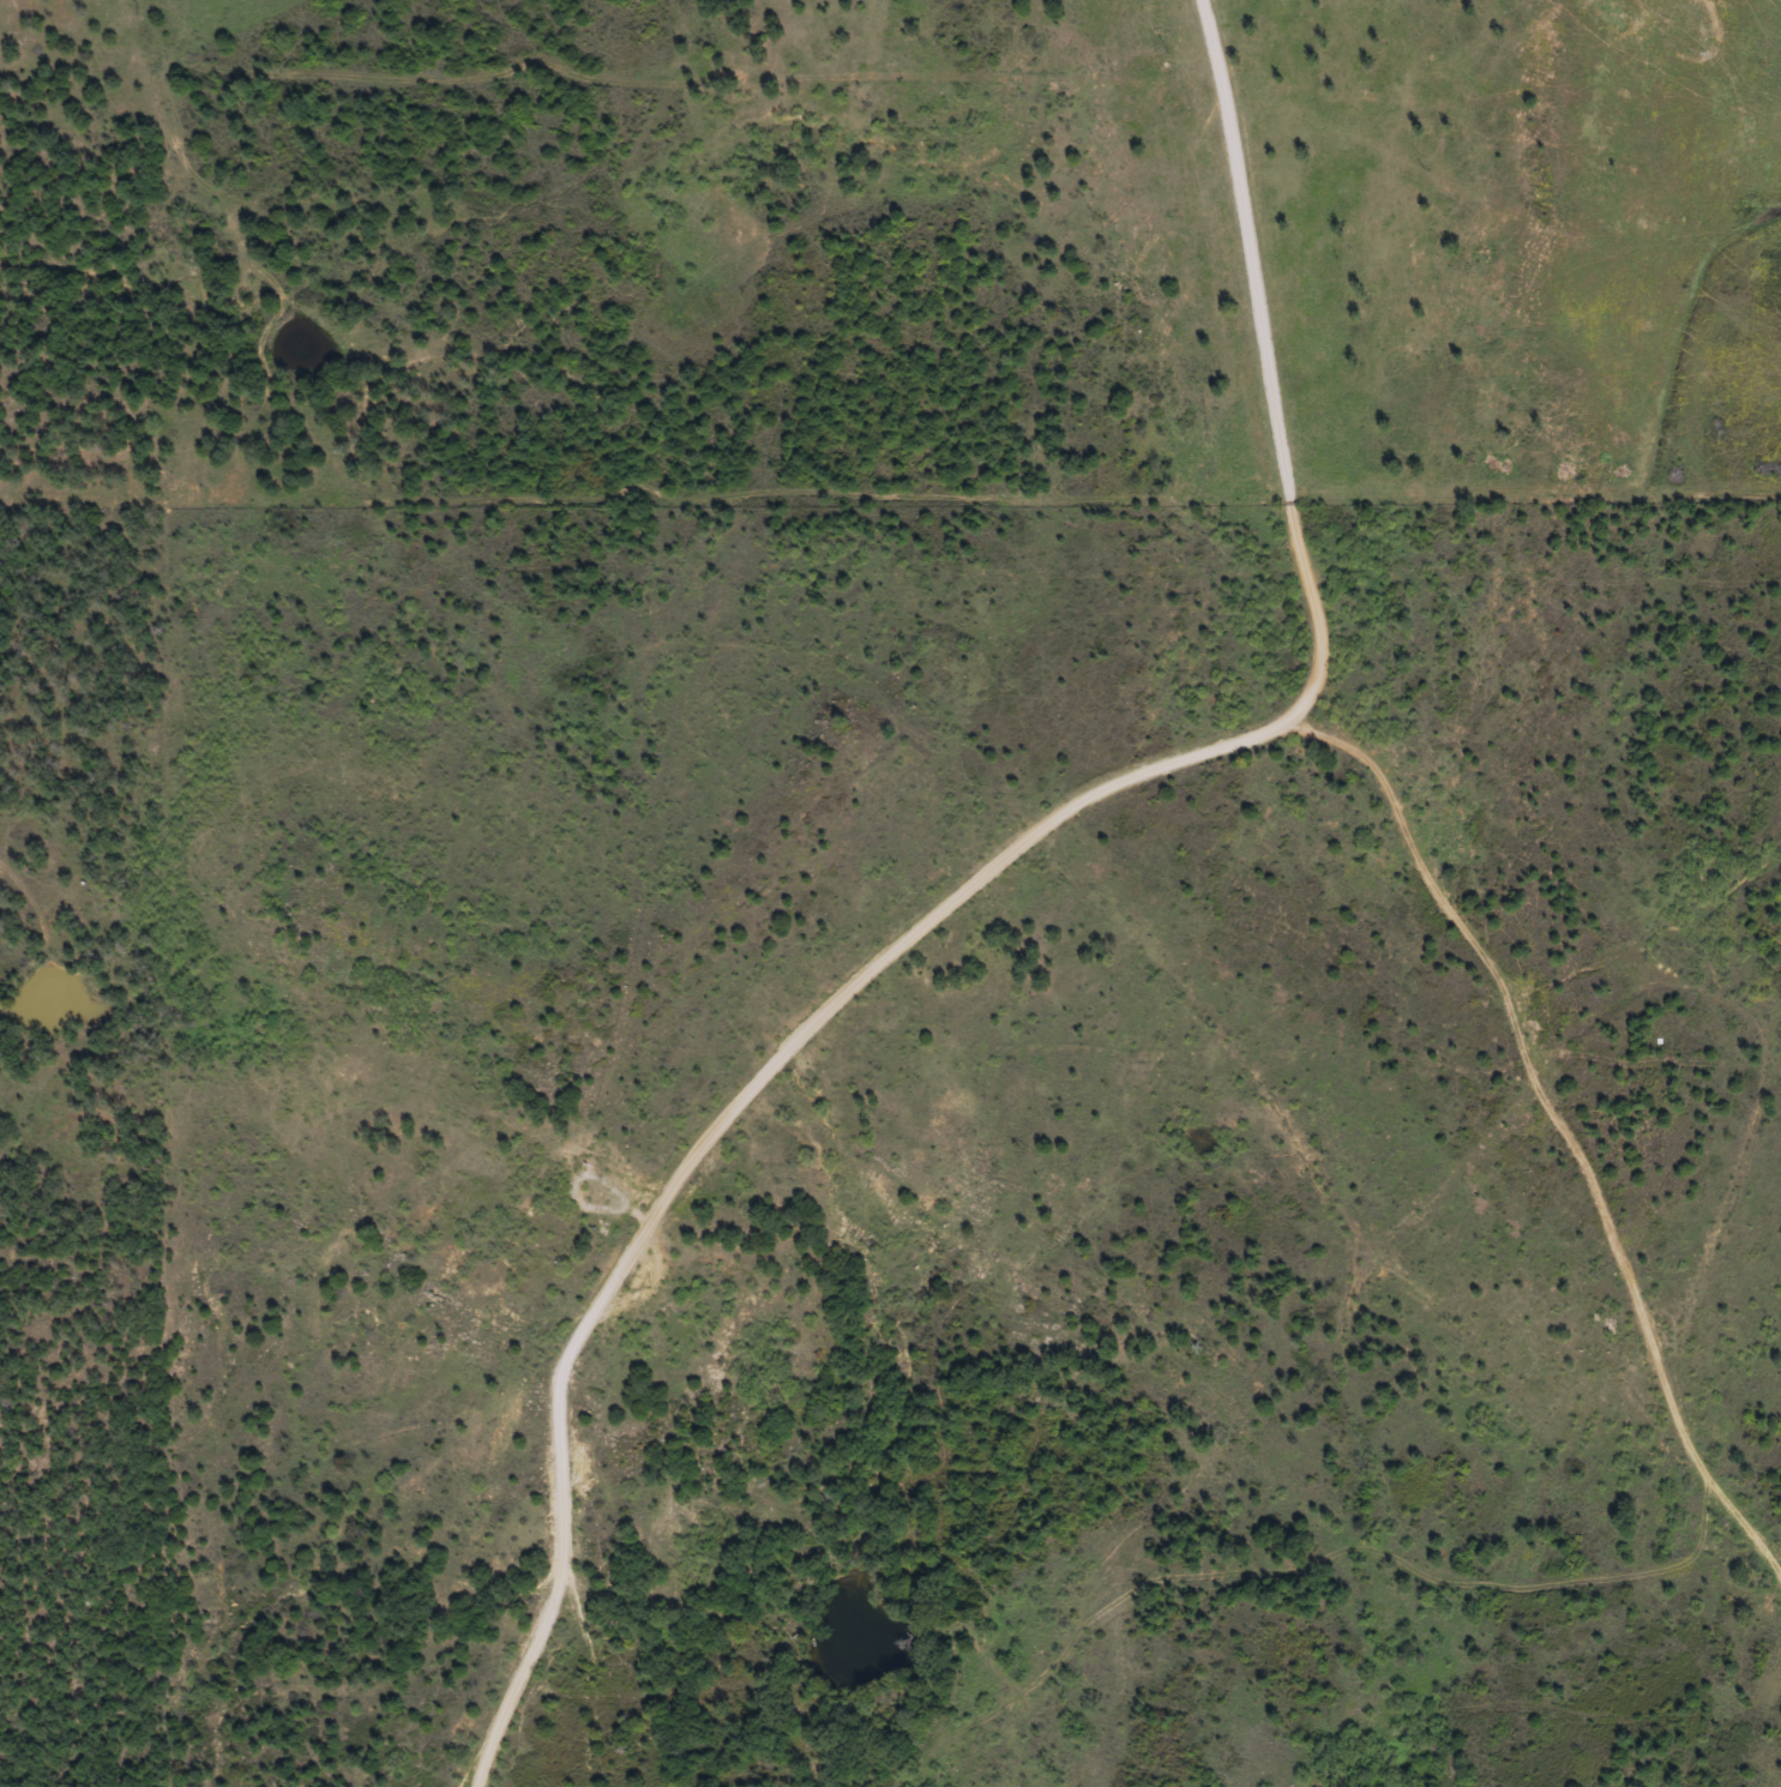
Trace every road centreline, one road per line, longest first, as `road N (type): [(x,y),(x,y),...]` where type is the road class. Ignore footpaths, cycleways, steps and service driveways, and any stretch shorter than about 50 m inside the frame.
road 1 (residential): [(486,1786),(570,1570),(568,1406),(577,1359),(718,1131),(873,974),(1022,846),(1083,800),(1147,769),(1294,715),(1323,679),(1324,606),(1213,0)]

